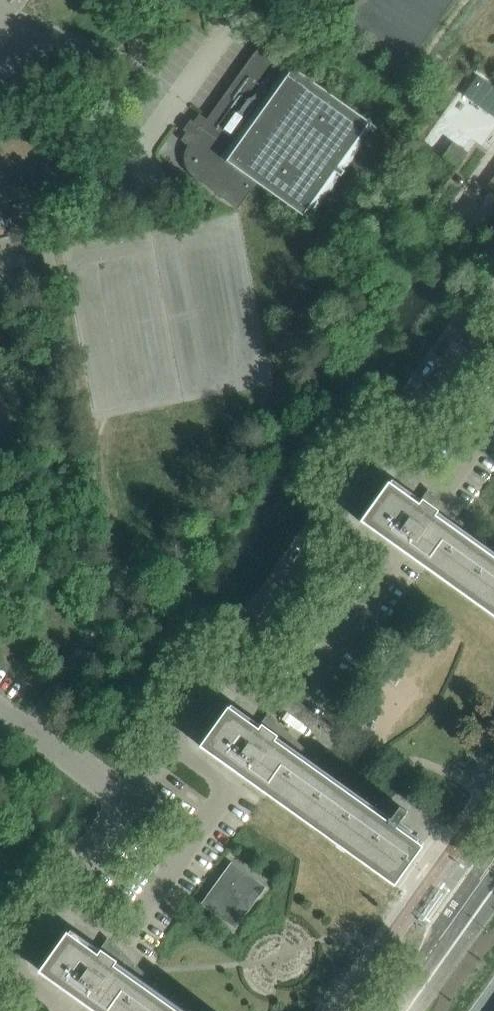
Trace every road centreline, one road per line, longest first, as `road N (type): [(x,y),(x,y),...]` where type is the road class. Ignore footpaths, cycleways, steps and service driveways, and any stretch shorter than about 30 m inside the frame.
road 1 (residential): [(379,448),(491,292)]
road 2 (residential): [(220,671),(330,517)]
road 3 (tertiary): [(493,872),(396,1010)]
road 4 (residential): [(0,709),(127,801)]
road 5 (tertiary): [(416,1010),(493,901)]

